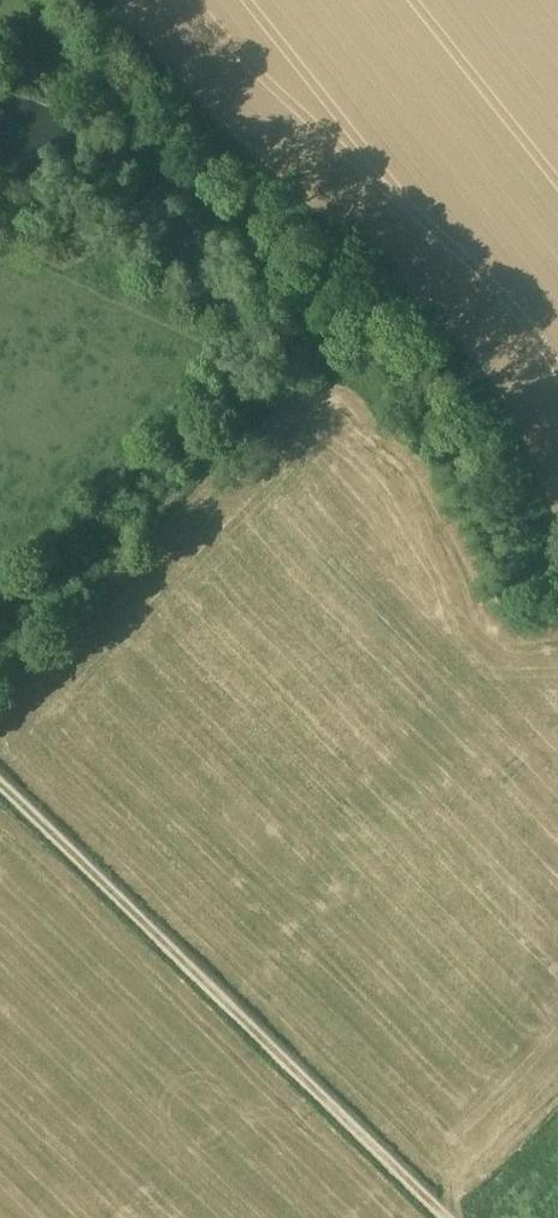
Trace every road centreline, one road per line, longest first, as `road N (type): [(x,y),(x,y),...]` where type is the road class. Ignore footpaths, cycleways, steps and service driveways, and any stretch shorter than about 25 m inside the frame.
road 1 (track): [(99,0),(165,79),(475,384),(536,527),(557,554)]
road 2 (track): [(0,784),(446,1217)]

